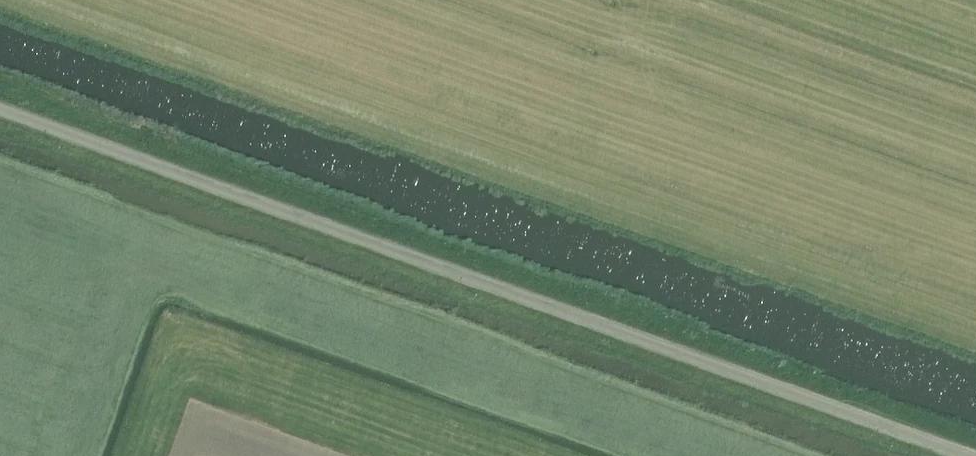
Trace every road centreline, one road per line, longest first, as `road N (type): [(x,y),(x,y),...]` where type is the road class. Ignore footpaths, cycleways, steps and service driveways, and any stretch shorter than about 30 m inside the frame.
road 1 (unclassified): [(0,116),(954,455)]

